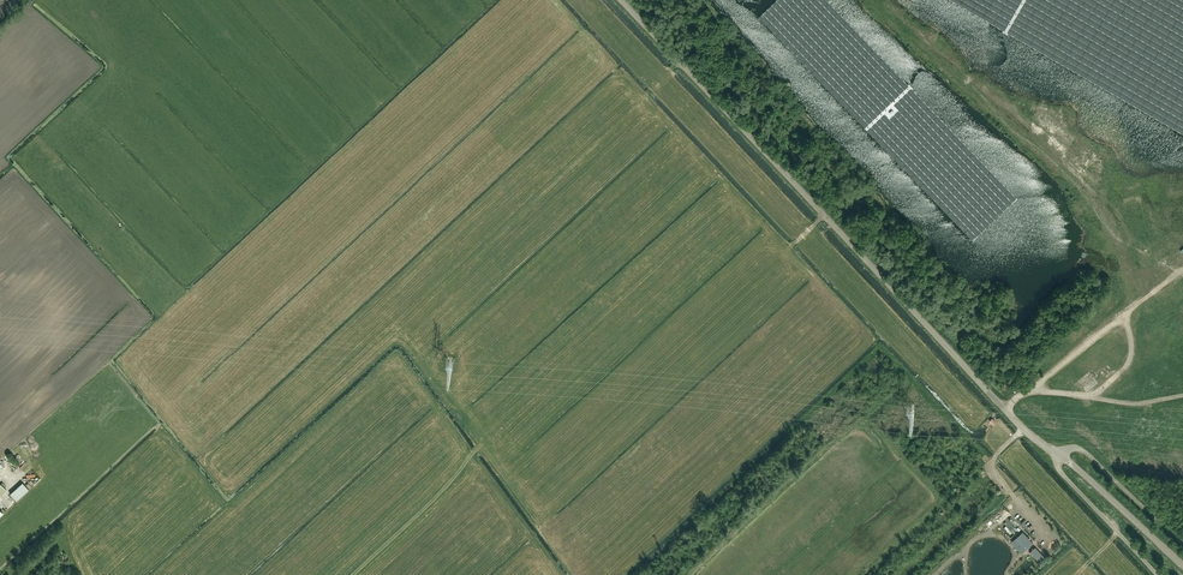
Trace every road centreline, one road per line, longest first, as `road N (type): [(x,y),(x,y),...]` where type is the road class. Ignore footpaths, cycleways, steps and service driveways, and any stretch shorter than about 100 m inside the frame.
road 1 (unclassified): [(1058,454),(1024,430),(621,0)]
road 2 (track): [(690,574),(844,433),(863,425)]
road 3 (unclassified): [(1058,454),(1182,566)]
road 4 (track): [(1023,395),(1091,395),(1116,378),(1131,352),(1123,316)]
road 5 (track): [(1005,409),(1123,316)]

